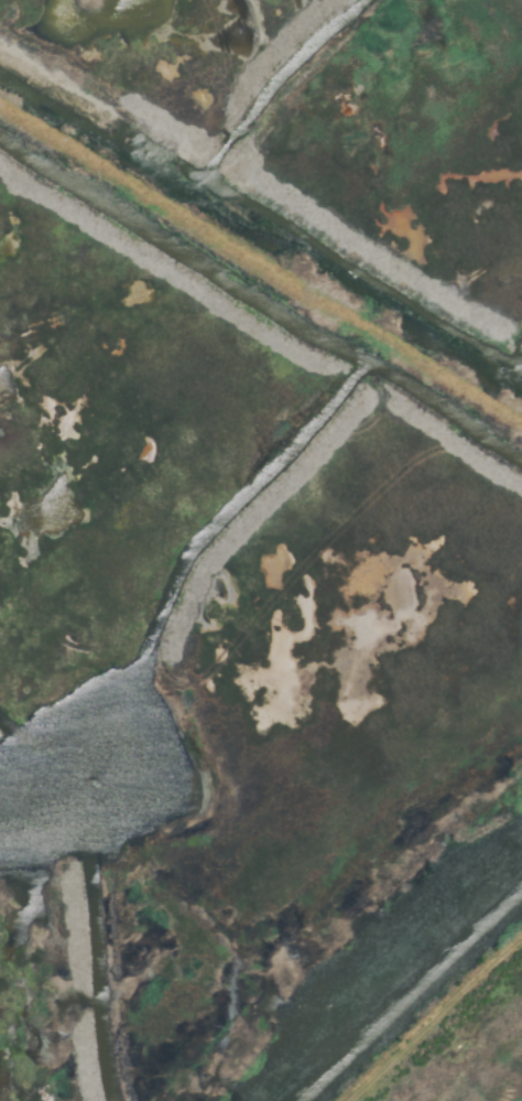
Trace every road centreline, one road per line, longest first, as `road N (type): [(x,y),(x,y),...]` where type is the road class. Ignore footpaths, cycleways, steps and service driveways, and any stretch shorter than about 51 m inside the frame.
road 1 (track): [(351,1100),(521,940)]

